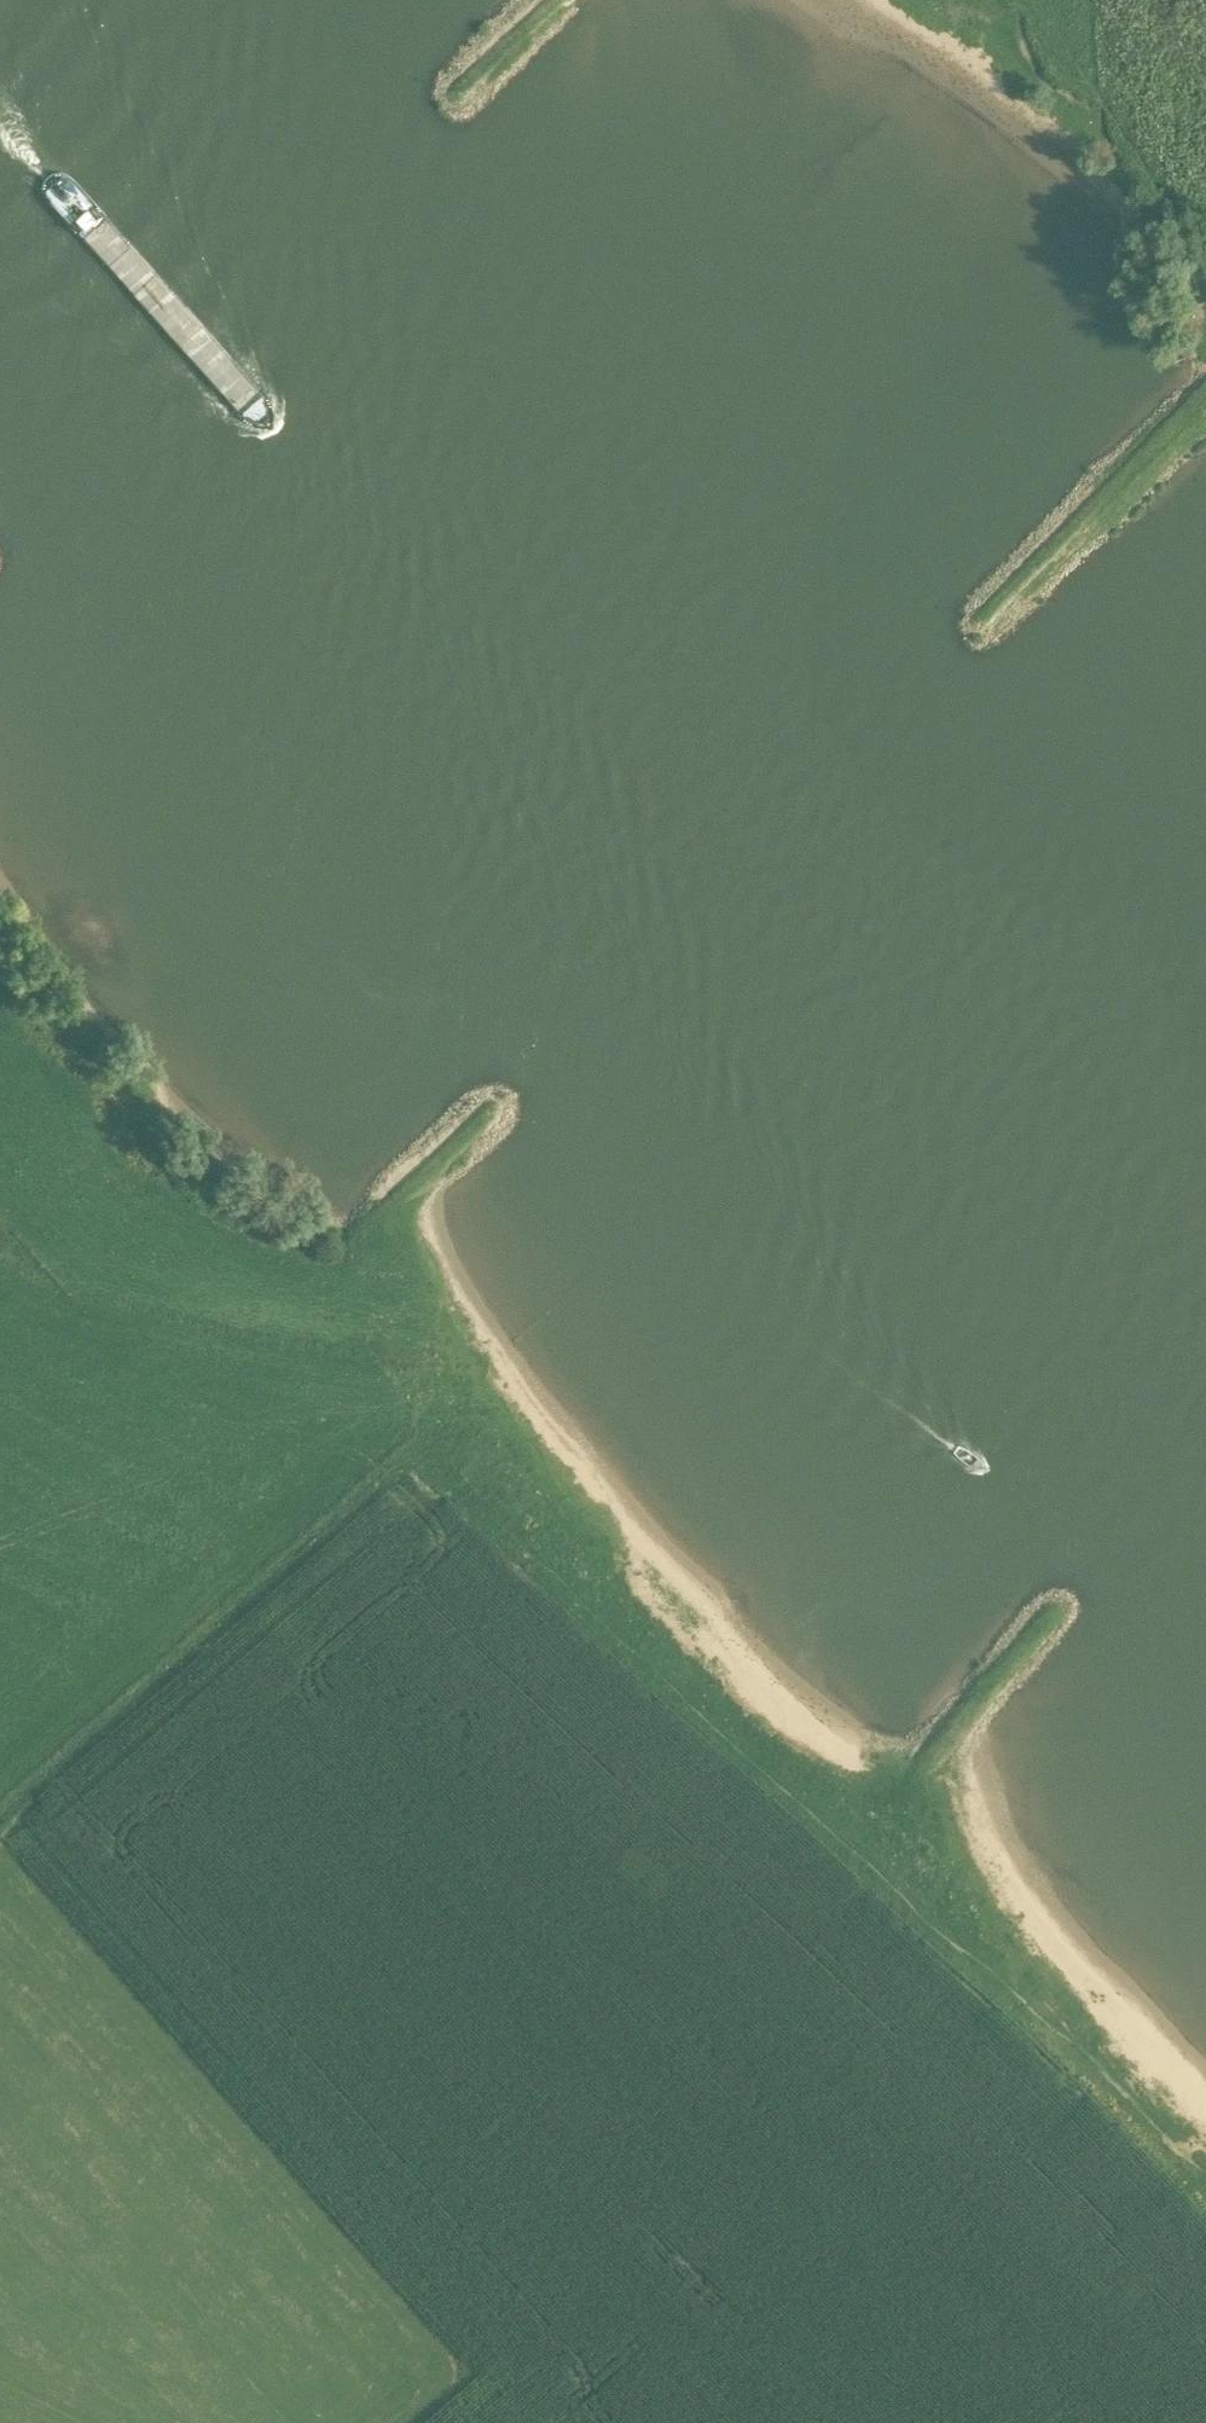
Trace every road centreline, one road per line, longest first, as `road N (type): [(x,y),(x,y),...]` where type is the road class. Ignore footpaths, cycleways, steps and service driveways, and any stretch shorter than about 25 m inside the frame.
road 1 (track): [(449,1423),(0,1817)]
road 2 (track): [(398,1480),(0,1313)]

